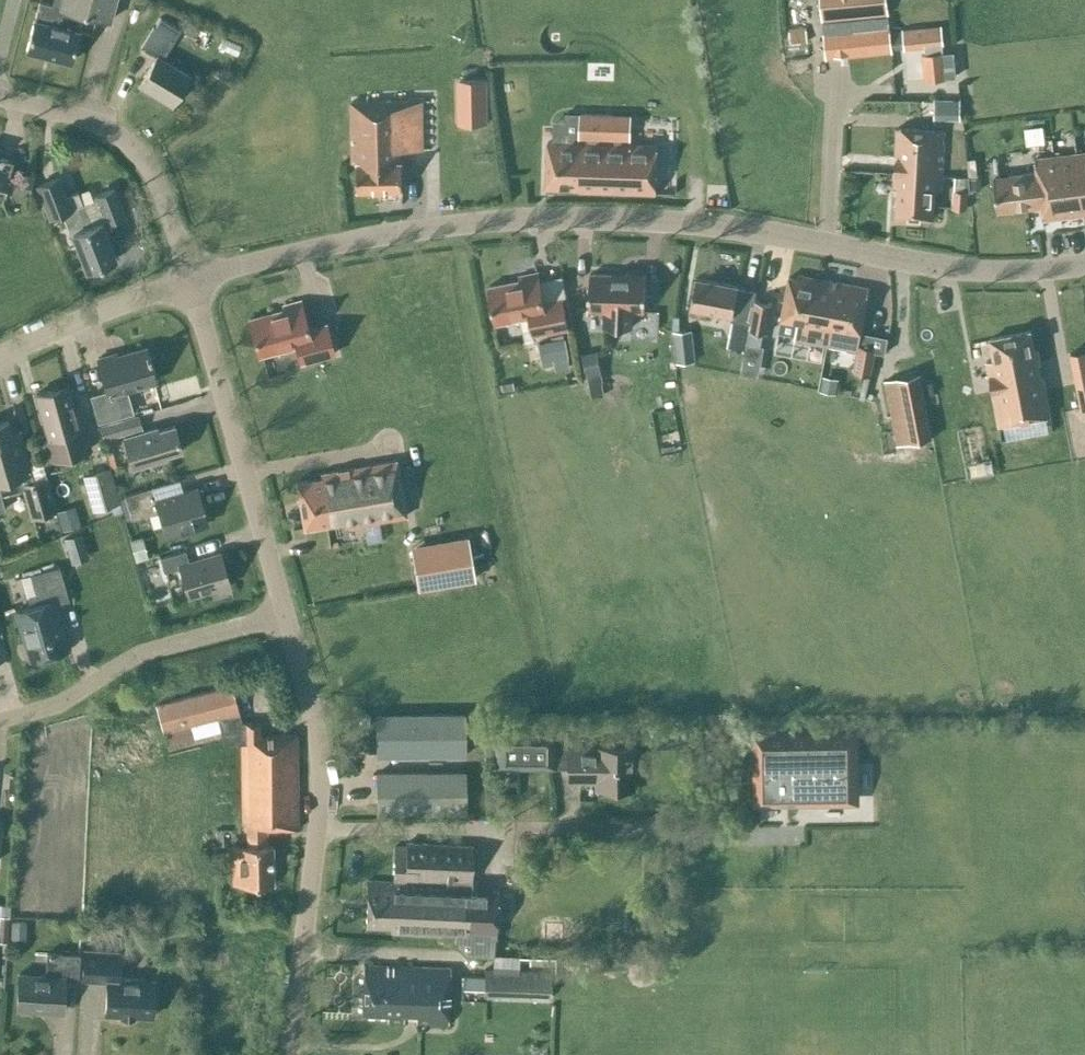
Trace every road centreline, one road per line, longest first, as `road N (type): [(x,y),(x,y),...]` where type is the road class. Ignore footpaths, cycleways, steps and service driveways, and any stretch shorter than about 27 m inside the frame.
road 1 (unclassified): [(192,279),(379,237),(481,222),(607,218),(766,233),(969,271),(1084,265)]
road 2 (residential): [(289,1054),(320,800),(318,732),(287,616)]
road 3 (residential): [(287,616),(192,279)]
road 4 (residential): [(0,720),(56,706),(135,655),(287,616)]
road 5 (residential): [(192,279),(159,191),(118,134),(0,97)]
road 6 (residential): [(0,356),(192,279)]

